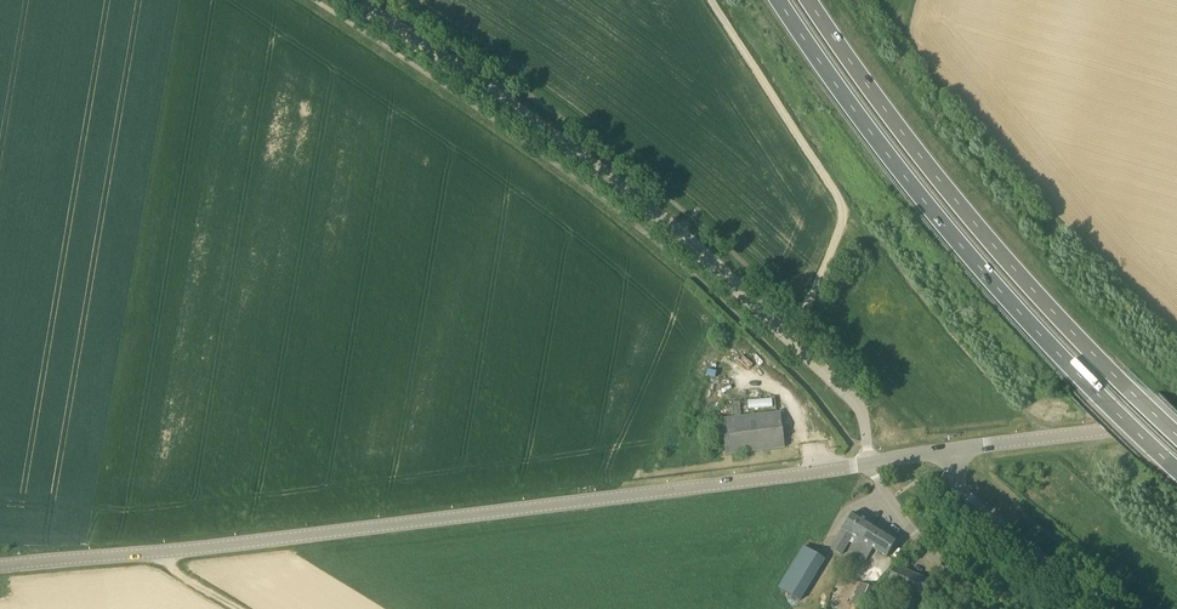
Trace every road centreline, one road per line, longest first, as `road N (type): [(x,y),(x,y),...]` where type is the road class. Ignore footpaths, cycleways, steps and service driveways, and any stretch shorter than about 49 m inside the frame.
road 1 (tertiary): [(0,567),(869,465)]
road 2 (trunk): [(777,0),(970,258),(1176,471)]
road 3 (trunk): [(1176,437),(996,248),(808,0)]
road 4 (tertiary): [(952,450),(964,497),(1105,608)]
road 5 (tertiary): [(952,450),(1176,424)]
road 6 (unclassified): [(990,608),(938,559),(869,465)]

